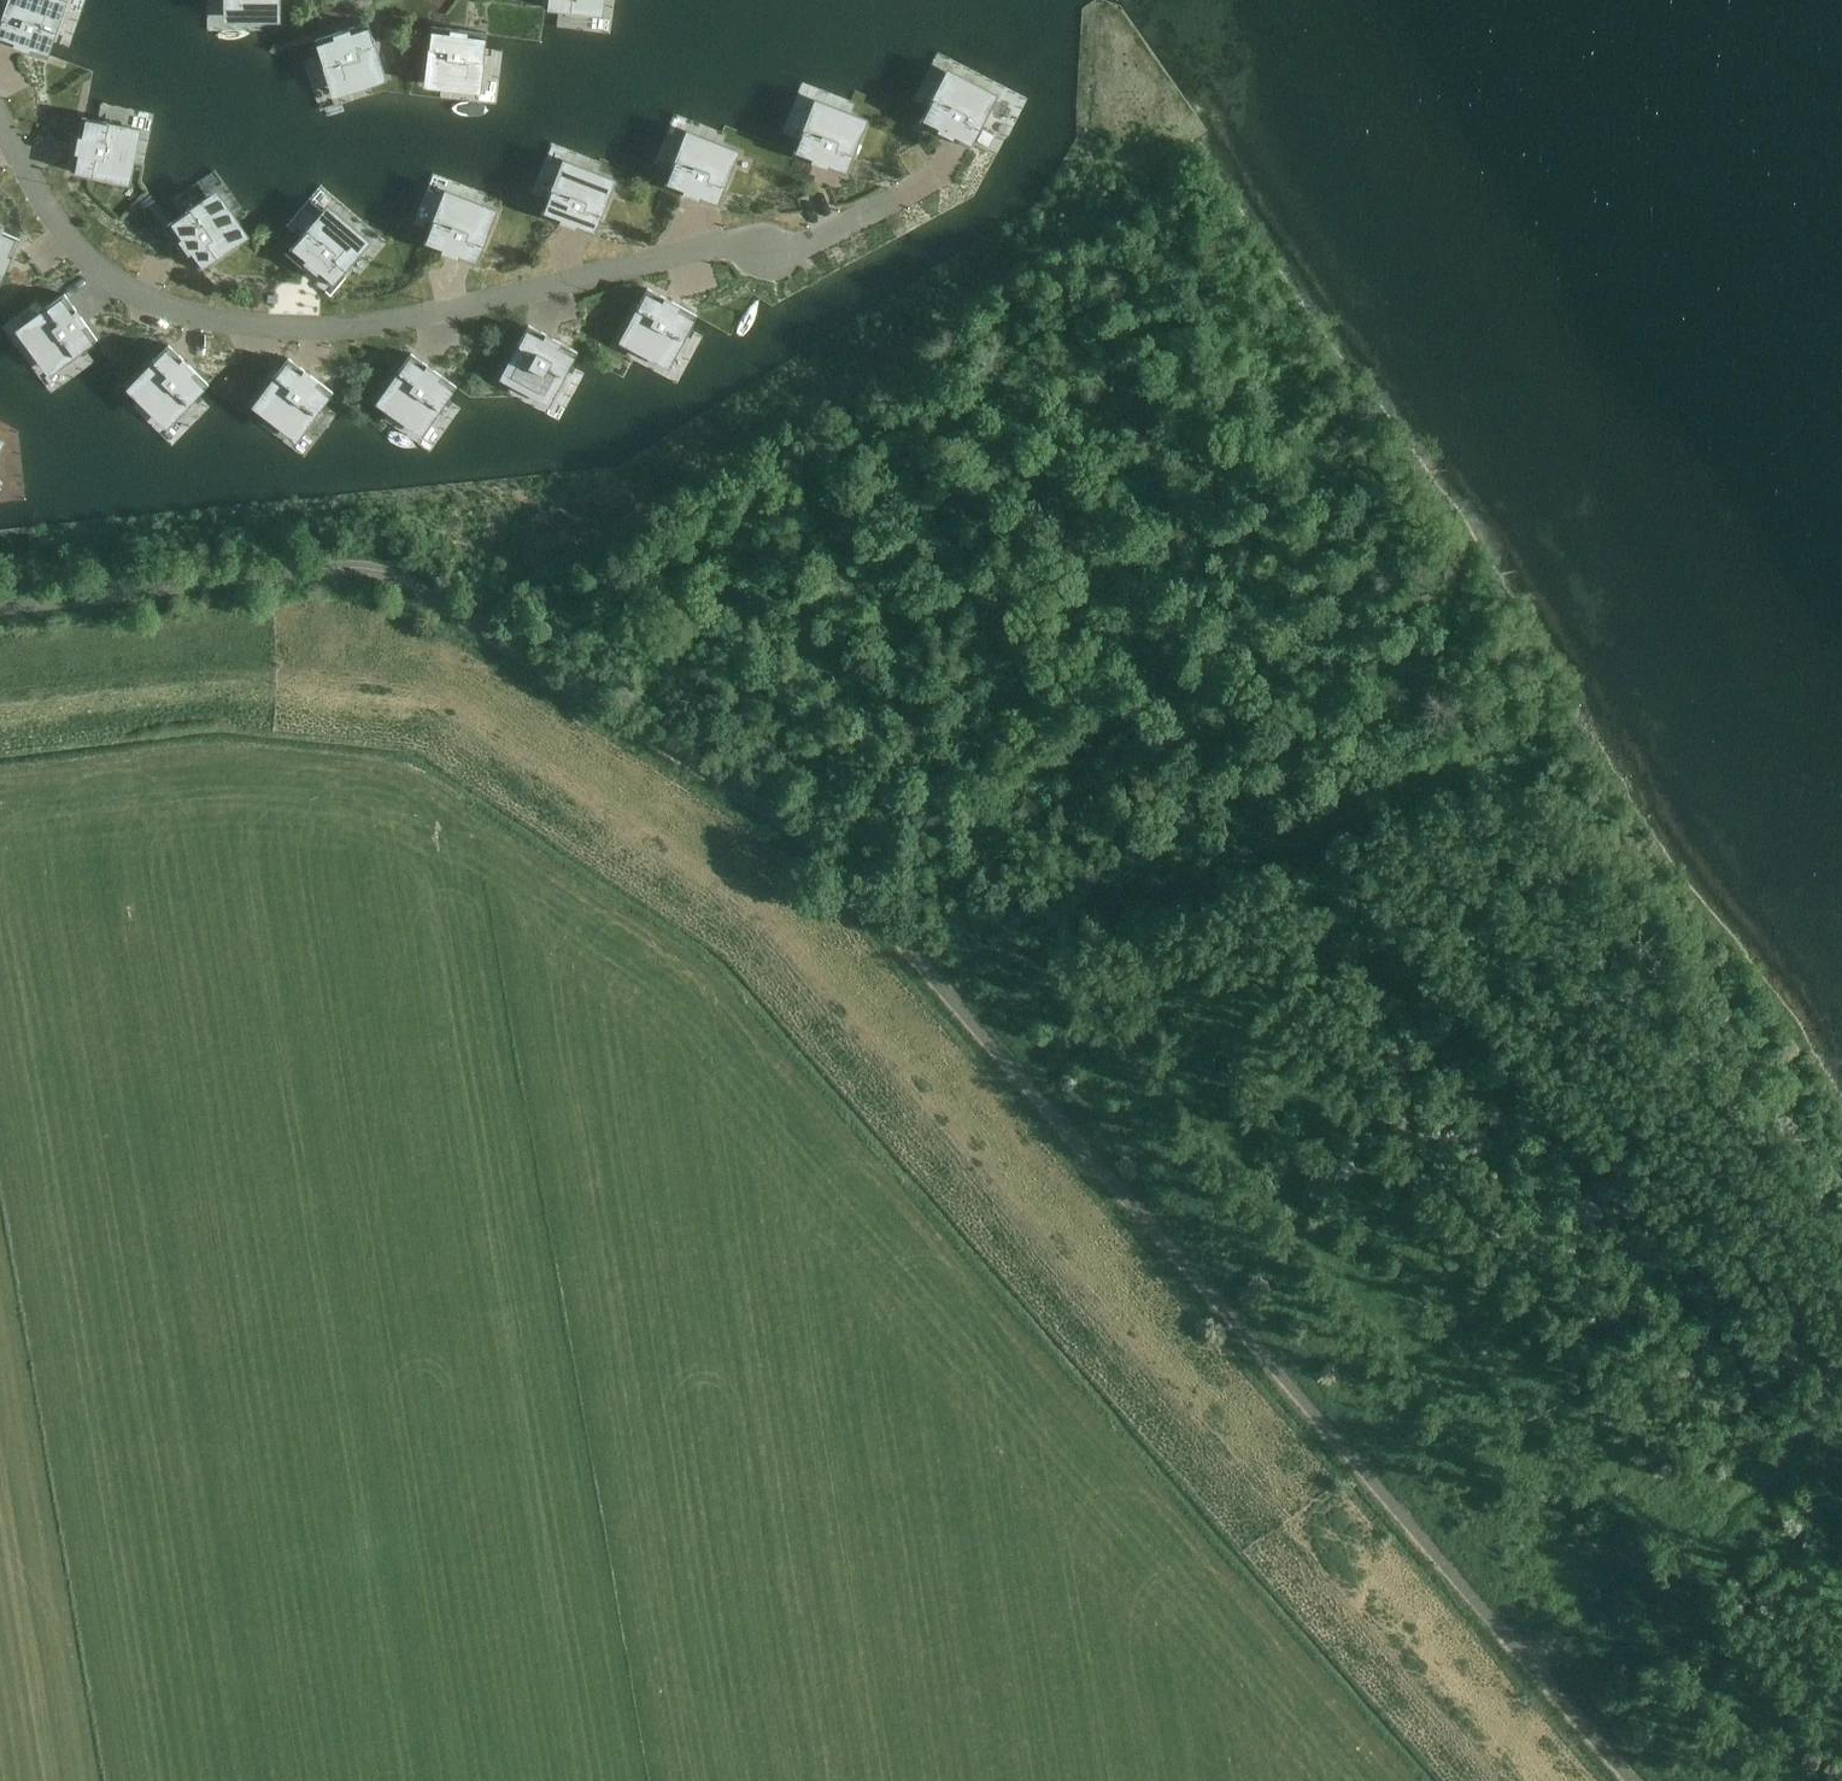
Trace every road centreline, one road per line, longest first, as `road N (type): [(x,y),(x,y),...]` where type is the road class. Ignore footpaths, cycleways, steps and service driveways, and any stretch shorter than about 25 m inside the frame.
road 1 (track): [(1524,1664),(1757,1448),(1841,1419)]

